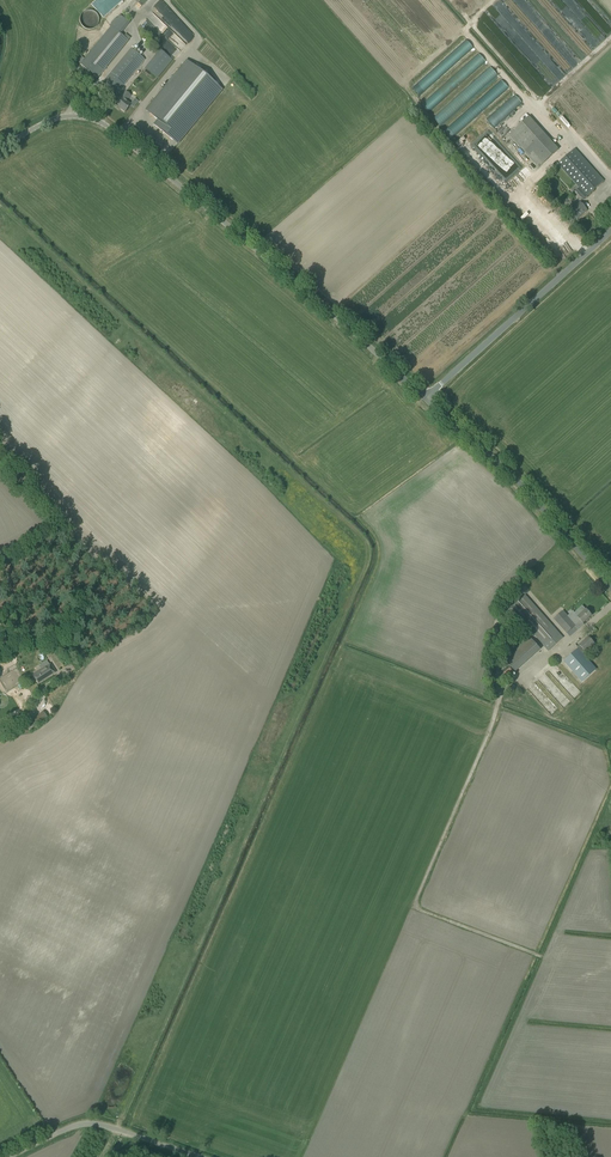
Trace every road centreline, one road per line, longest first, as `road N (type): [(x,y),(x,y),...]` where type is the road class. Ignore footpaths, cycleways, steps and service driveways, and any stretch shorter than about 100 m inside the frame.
road 1 (unclassified): [(427,399),(94,119),(58,116),(0,145)]
road 2 (unclassified): [(610,585),(517,477),(427,399)]
road 3 (unclassified): [(427,399),(610,232)]
road 4 (unclassified): [(200,1156),(94,1123),(7,1156)]

